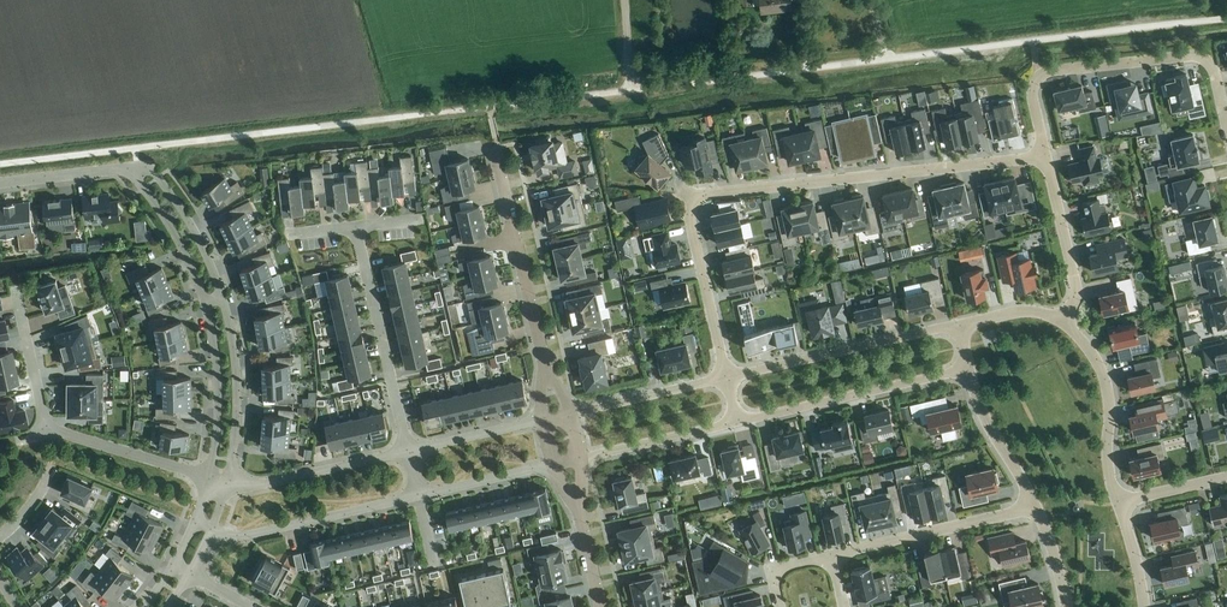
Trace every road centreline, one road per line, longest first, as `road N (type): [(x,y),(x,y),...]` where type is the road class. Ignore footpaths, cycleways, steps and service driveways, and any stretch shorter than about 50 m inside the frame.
road 1 (unclassified): [(1226,18),(631,90)]
road 2 (residential): [(727,377),(690,225),(702,196),(1046,157)]
road 3 (residential): [(1226,126),(1215,72),(1200,57),(1051,71),(1033,90),(1046,157)]
road 4 (residential): [(960,325),(727,377)]
road 5 (residential): [(737,422),(969,368)]
road 6 (residential): [(356,228),(407,451)]
road 7 (residential): [(545,365),(496,156)]
road 8 (unclassified): [(212,528),(242,537),(417,495)]
road 9 (residential): [(1036,507),(832,554)]
road 10 (residential): [(1062,322),(1105,378),(1119,503)]
road 11 (unclassified): [(227,484),(237,380),(224,298)]
road 12 (unclassified): [(407,451),(255,486),(227,484)]
road 13 (unclassified): [(204,303),(218,381),(209,478)]
road 14 (residential): [(1046,157),(1077,294),(1062,322)]
road 15 (residential): [(209,478),(48,433)]
road 16 (unclassified): [(224,298),(201,242),(149,168),(137,169)]
road 17 (residential): [(727,377),(570,414)]
road 18 (residential): [(582,458),(737,422)]
road 19 (residential): [(1036,507),(985,418),(969,368)]
road 20 (unclassified): [(137,169),(204,303)]
road 21 (residential): [(48,433),(15,288)]
road 22 (unclassified): [(0,184),(137,169)]
road 23 (unclassified): [(417,495),(551,465)]
road 24 (unclassified): [(540,420),(407,451)]

